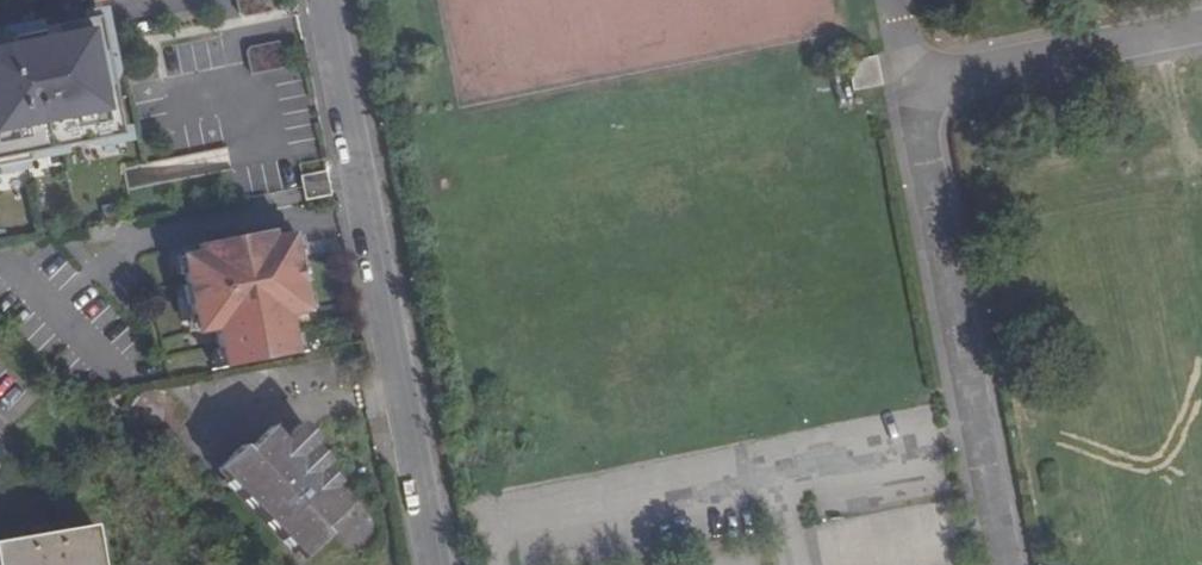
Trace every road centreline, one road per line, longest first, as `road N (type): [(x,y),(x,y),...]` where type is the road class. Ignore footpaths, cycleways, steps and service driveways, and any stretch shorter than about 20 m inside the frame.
road 1 (unclassified): [(1201,29),(910,86),(1006,564)]
road 2 (residential): [(324,0),(433,564)]

